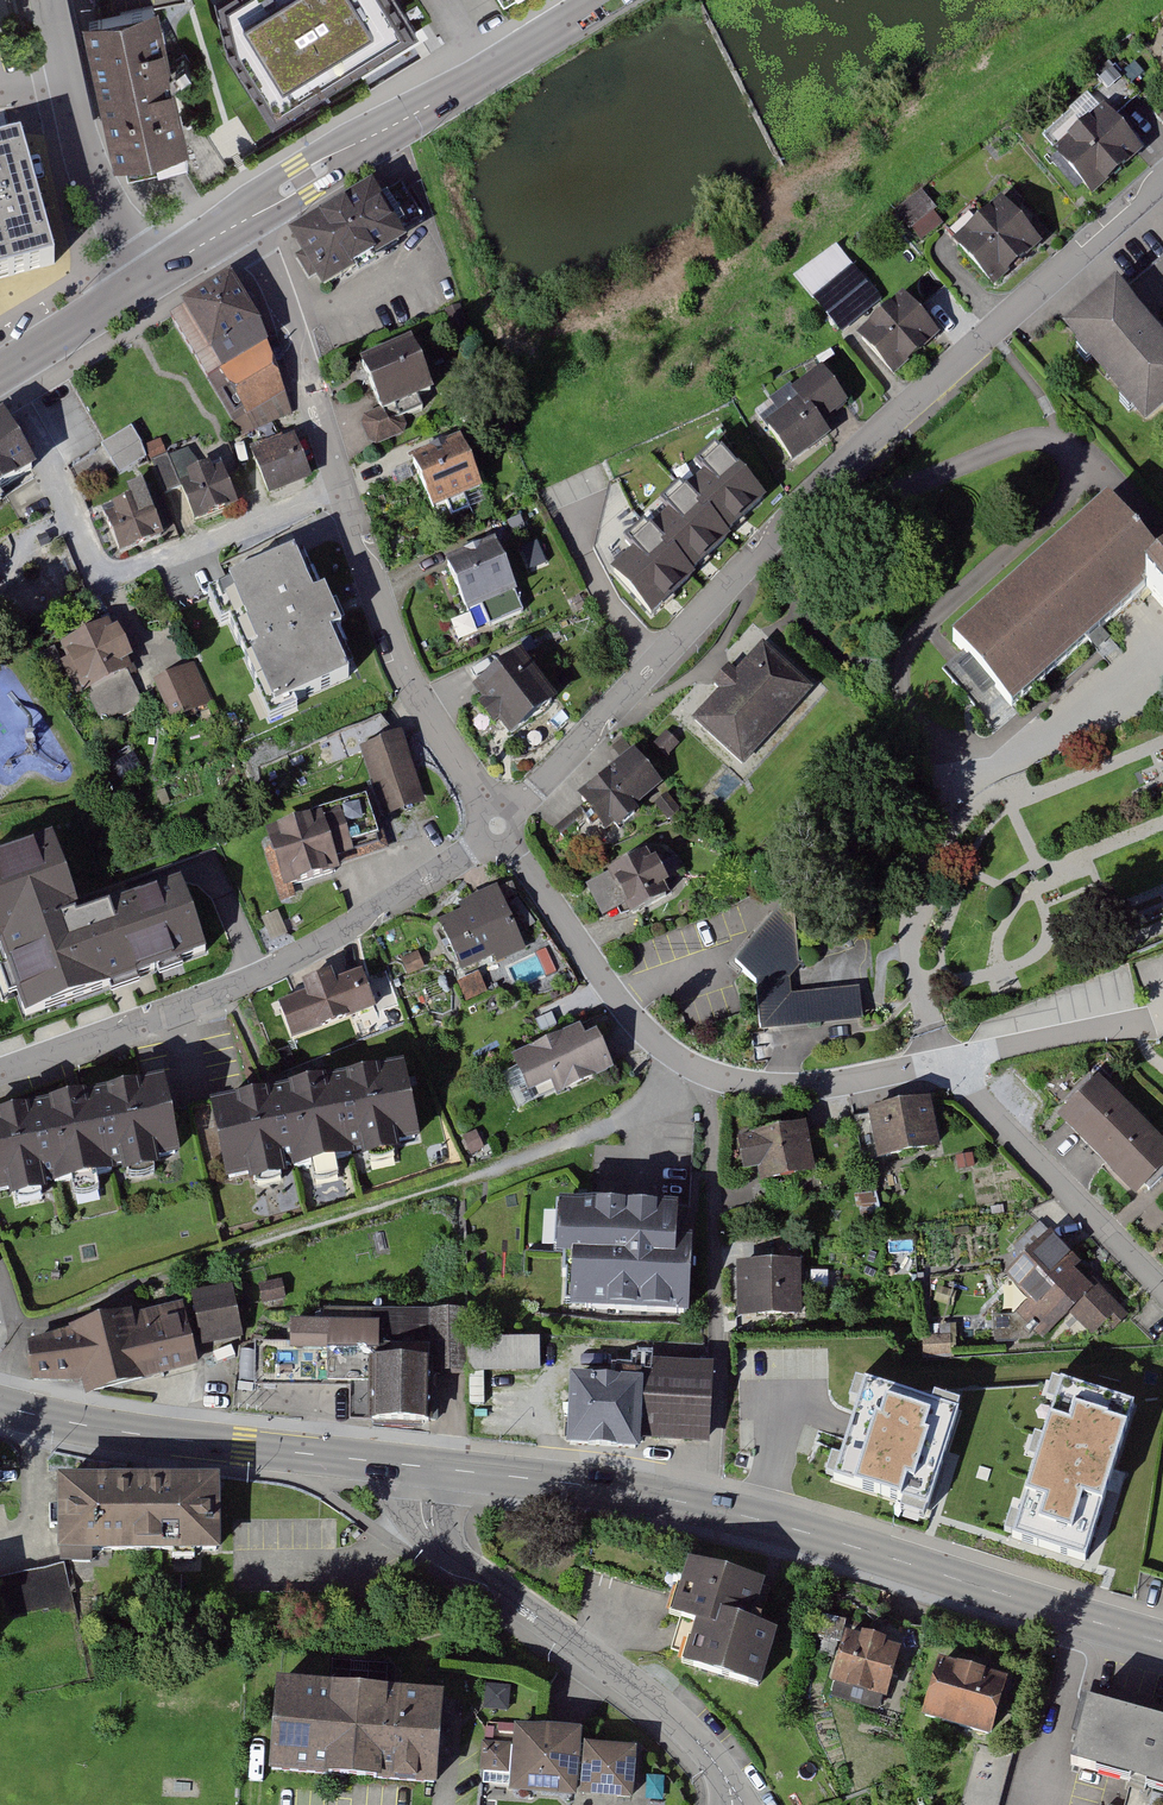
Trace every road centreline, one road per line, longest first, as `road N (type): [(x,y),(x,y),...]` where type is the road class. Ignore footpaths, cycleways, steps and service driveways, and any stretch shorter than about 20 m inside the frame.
road 1 (residential): [(1162,179),(786,526),(498,827)]
road 2 (residential): [(498,827),(601,978),(679,1061),(710,1077),(823,1088),(914,1066),(946,1068),(1162,1290)]
road 3 (secondary): [(1162,1642),(715,1509),(455,1471)]
road 4 (residential): [(241,223),(273,273),(399,664),(498,827)]
road 5 (residential): [(498,827),(468,853),(286,963),(0,1071)]
road 6 (secondary): [(241,223),(603,0)]
road 7 (secondary): [(396,1465),(133,1434),(0,1407)]
road 8 (residential): [(735,1804),(723,1773),(689,1731),(456,1558)]
road 9 (residential): [(52,0),(90,173),(148,277)]
road 10 (secondary): [(0,371),(148,277)]
road 11 (residential): [(396,1465),(403,1514),(456,1558)]

